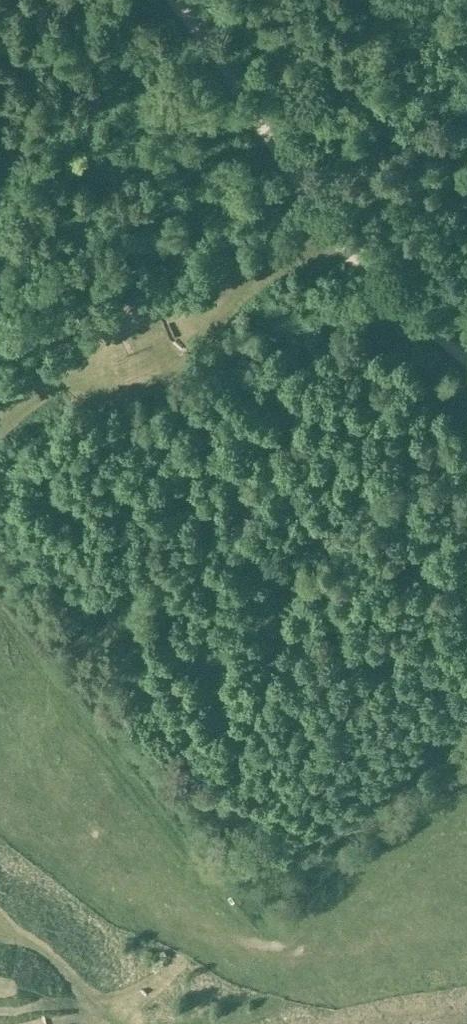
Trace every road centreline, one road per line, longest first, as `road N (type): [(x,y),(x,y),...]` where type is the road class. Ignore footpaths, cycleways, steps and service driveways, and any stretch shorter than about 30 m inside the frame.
road 1 (track): [(177,0),(330,220),(466,361)]
road 2 (track): [(0,422),(87,364),(216,312),(330,220)]
road 3 (track): [(115,1023),(43,953),(0,929)]

